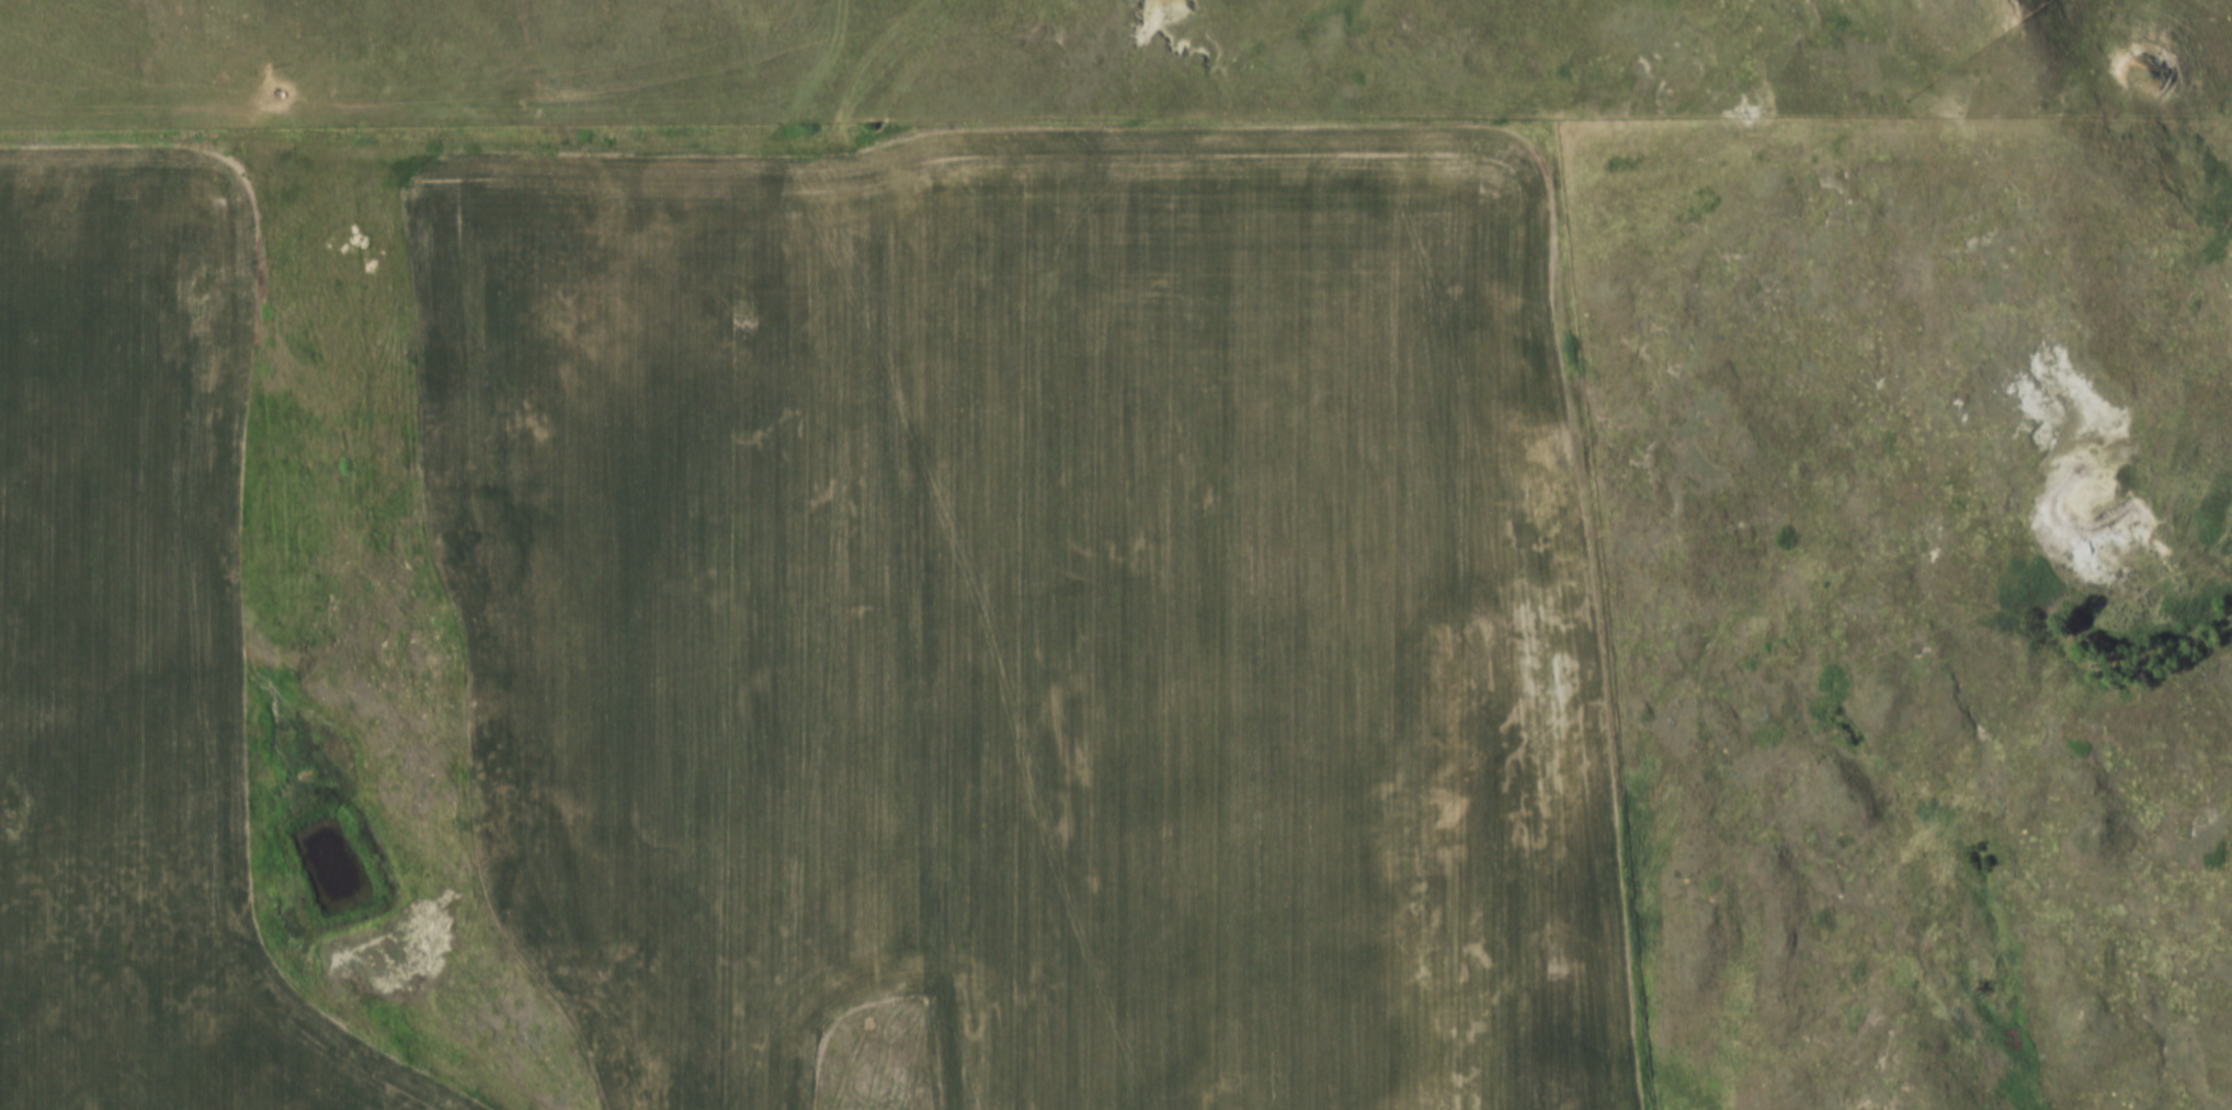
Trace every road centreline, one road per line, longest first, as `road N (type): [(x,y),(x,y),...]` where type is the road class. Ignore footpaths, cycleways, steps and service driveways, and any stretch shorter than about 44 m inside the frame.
road 1 (track): [(927,0),(888,27),(839,94),(832,126),(862,271),(912,1109)]

